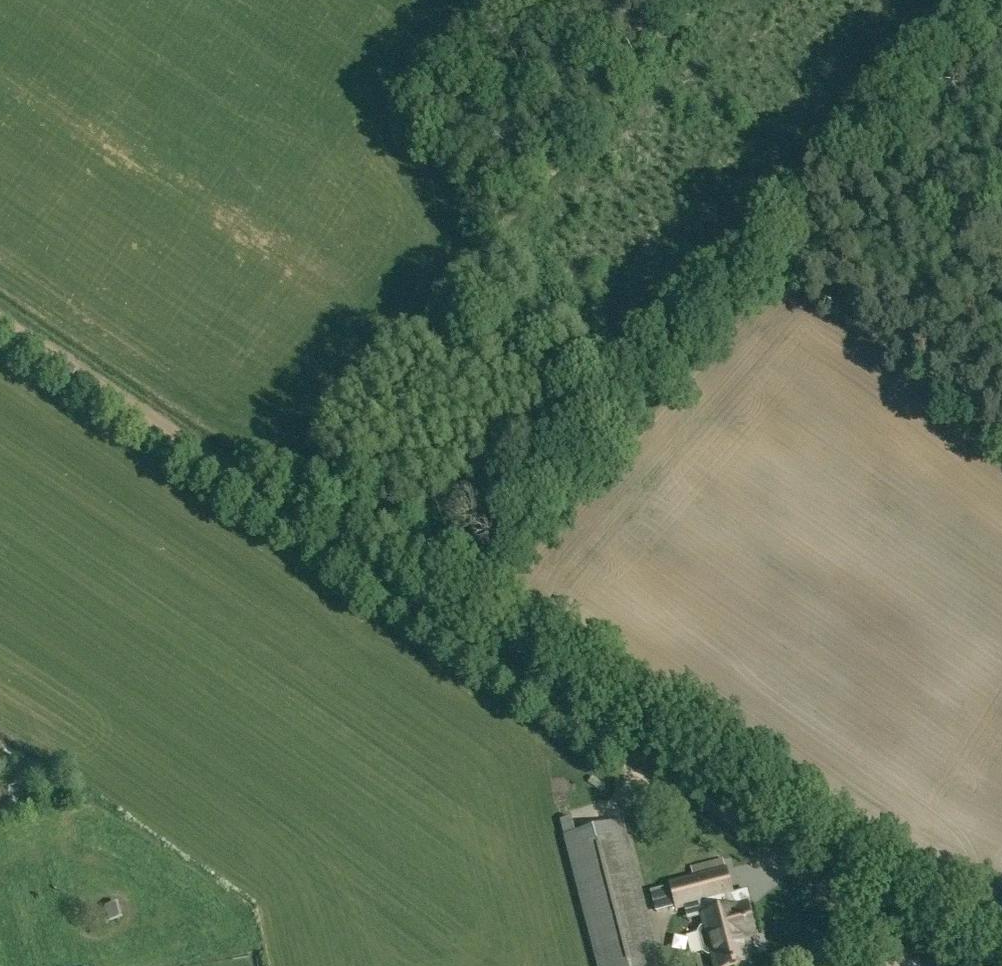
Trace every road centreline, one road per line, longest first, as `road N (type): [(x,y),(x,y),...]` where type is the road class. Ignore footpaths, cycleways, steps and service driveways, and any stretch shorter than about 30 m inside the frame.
road 1 (track): [(783,857),(0,321)]
road 2 (unclassified): [(904,965),(871,922),(783,857)]

